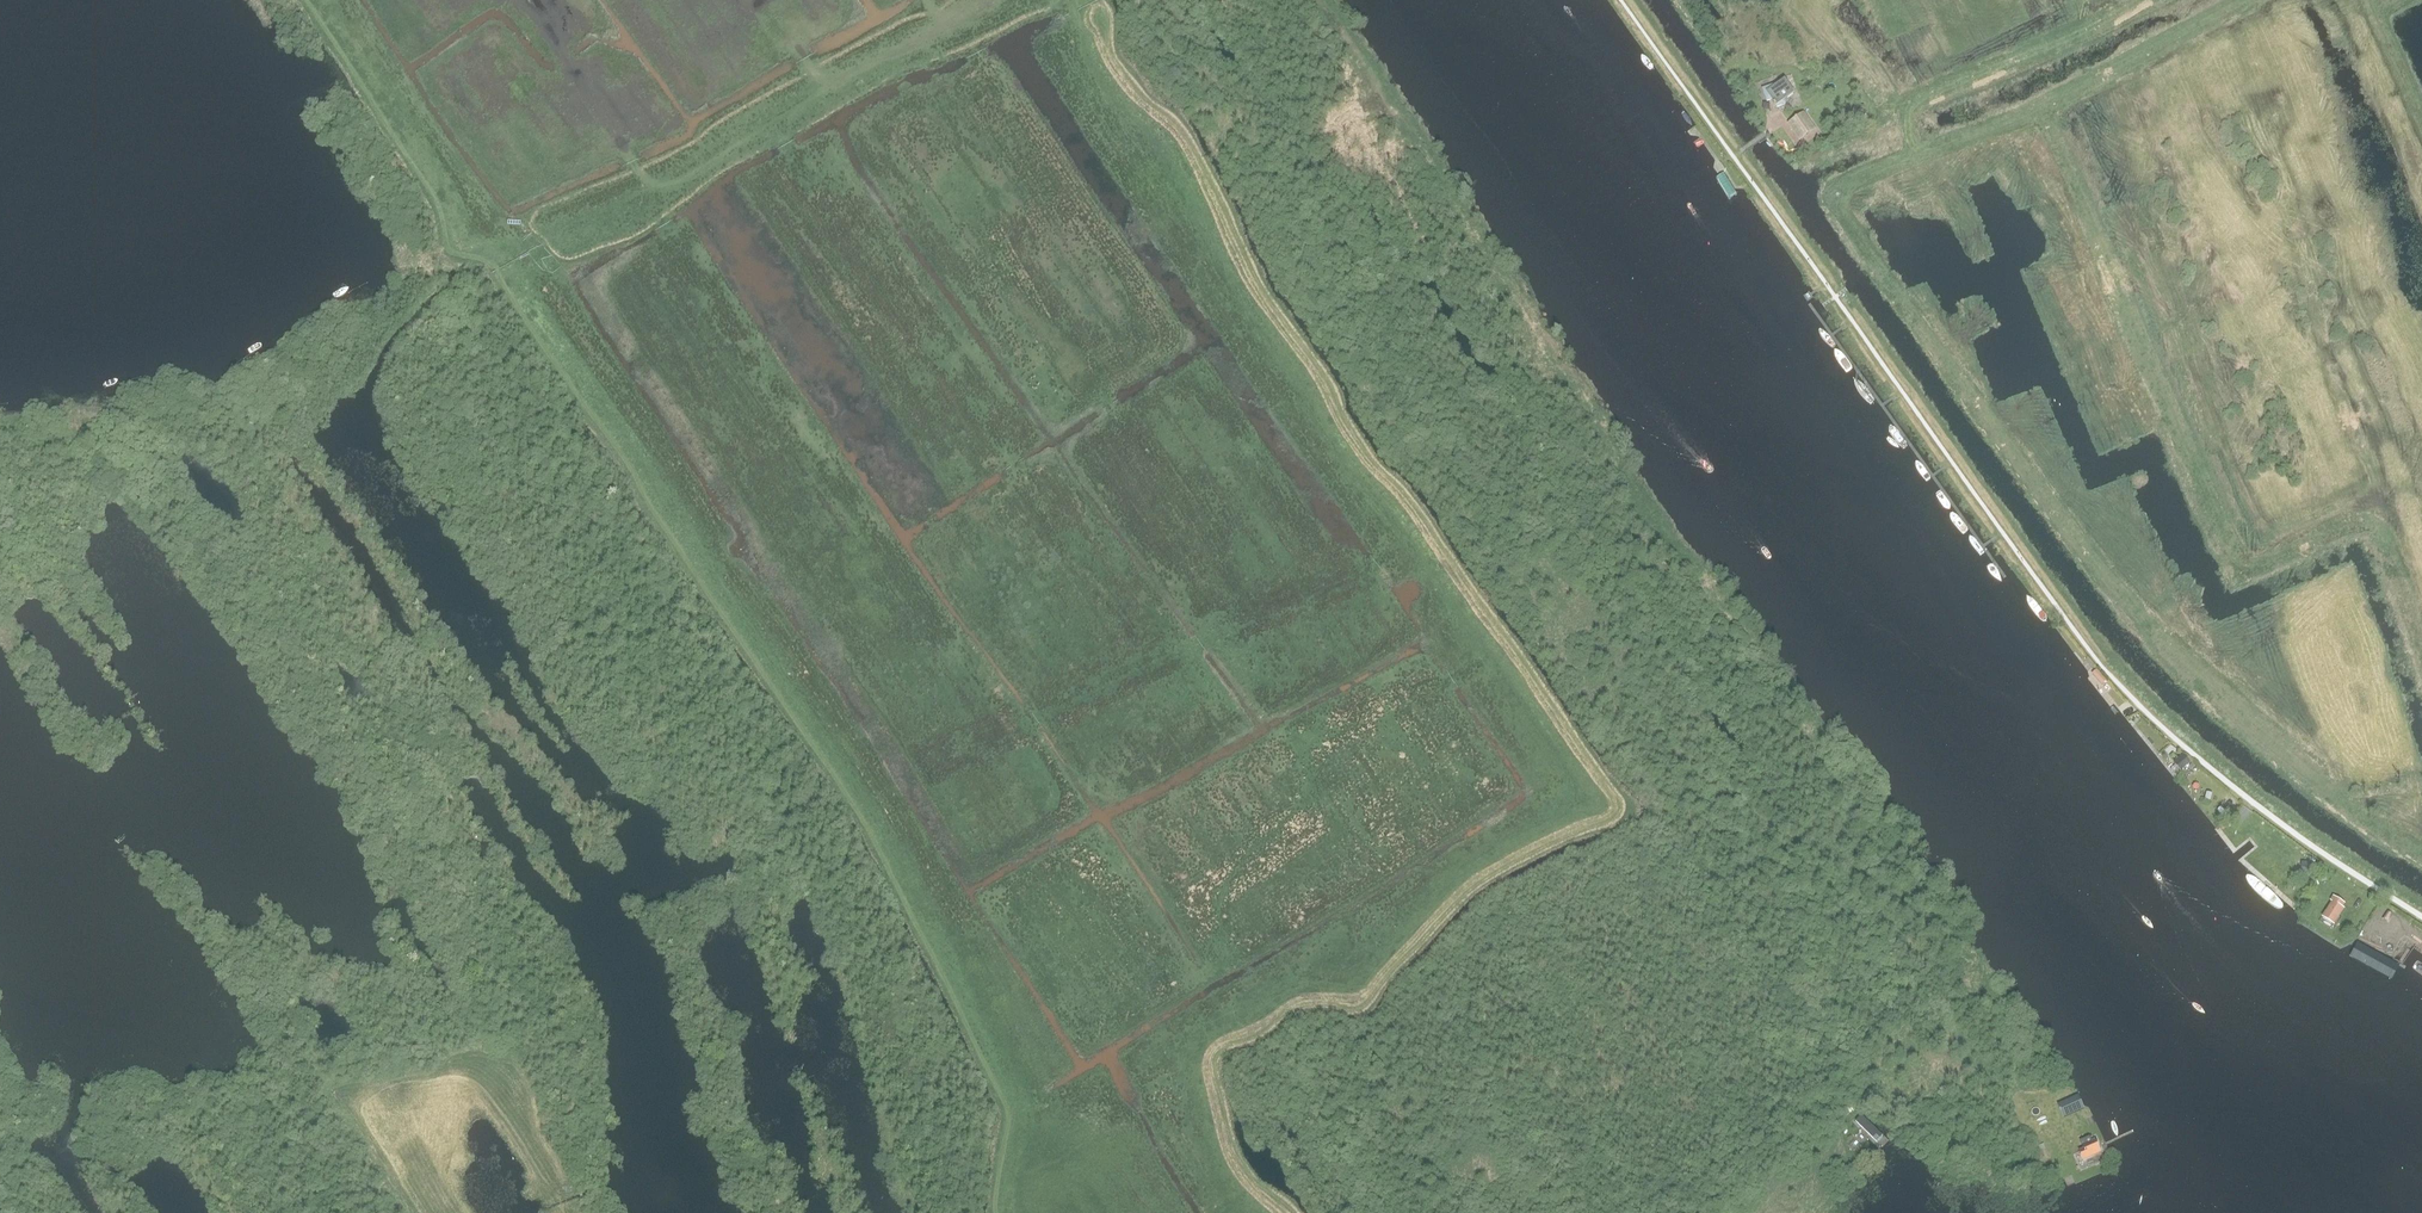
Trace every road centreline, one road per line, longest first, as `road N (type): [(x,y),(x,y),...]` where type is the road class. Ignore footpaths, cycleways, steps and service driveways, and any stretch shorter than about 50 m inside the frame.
road 1 (track): [(2421,851),(2306,769),(2183,659),(1988,417),(1849,220),(1845,202),(1858,183),(1915,154),(2042,111),(2254,0)]
road 2 (track): [(2421,645),(2381,533),(2362,525),(2260,566),(2239,562),(2042,111)]
road 3 (track): [(2155,0),(1922,99),(1908,111),(1915,154)]

